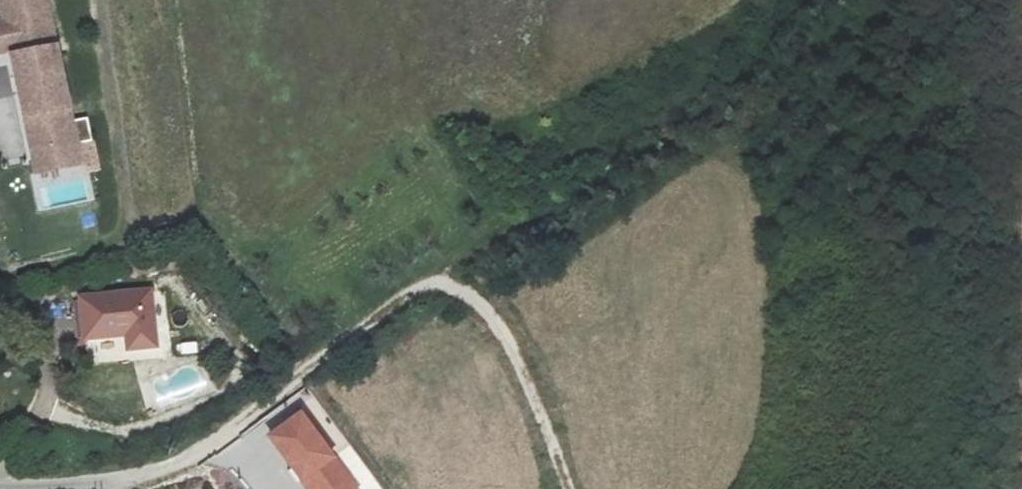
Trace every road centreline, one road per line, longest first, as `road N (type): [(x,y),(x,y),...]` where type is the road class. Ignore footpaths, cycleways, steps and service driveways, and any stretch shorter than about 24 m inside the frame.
road 1 (track): [(803,0),(721,96),(675,133),(422,286),(212,443),(157,470),(109,478)]

